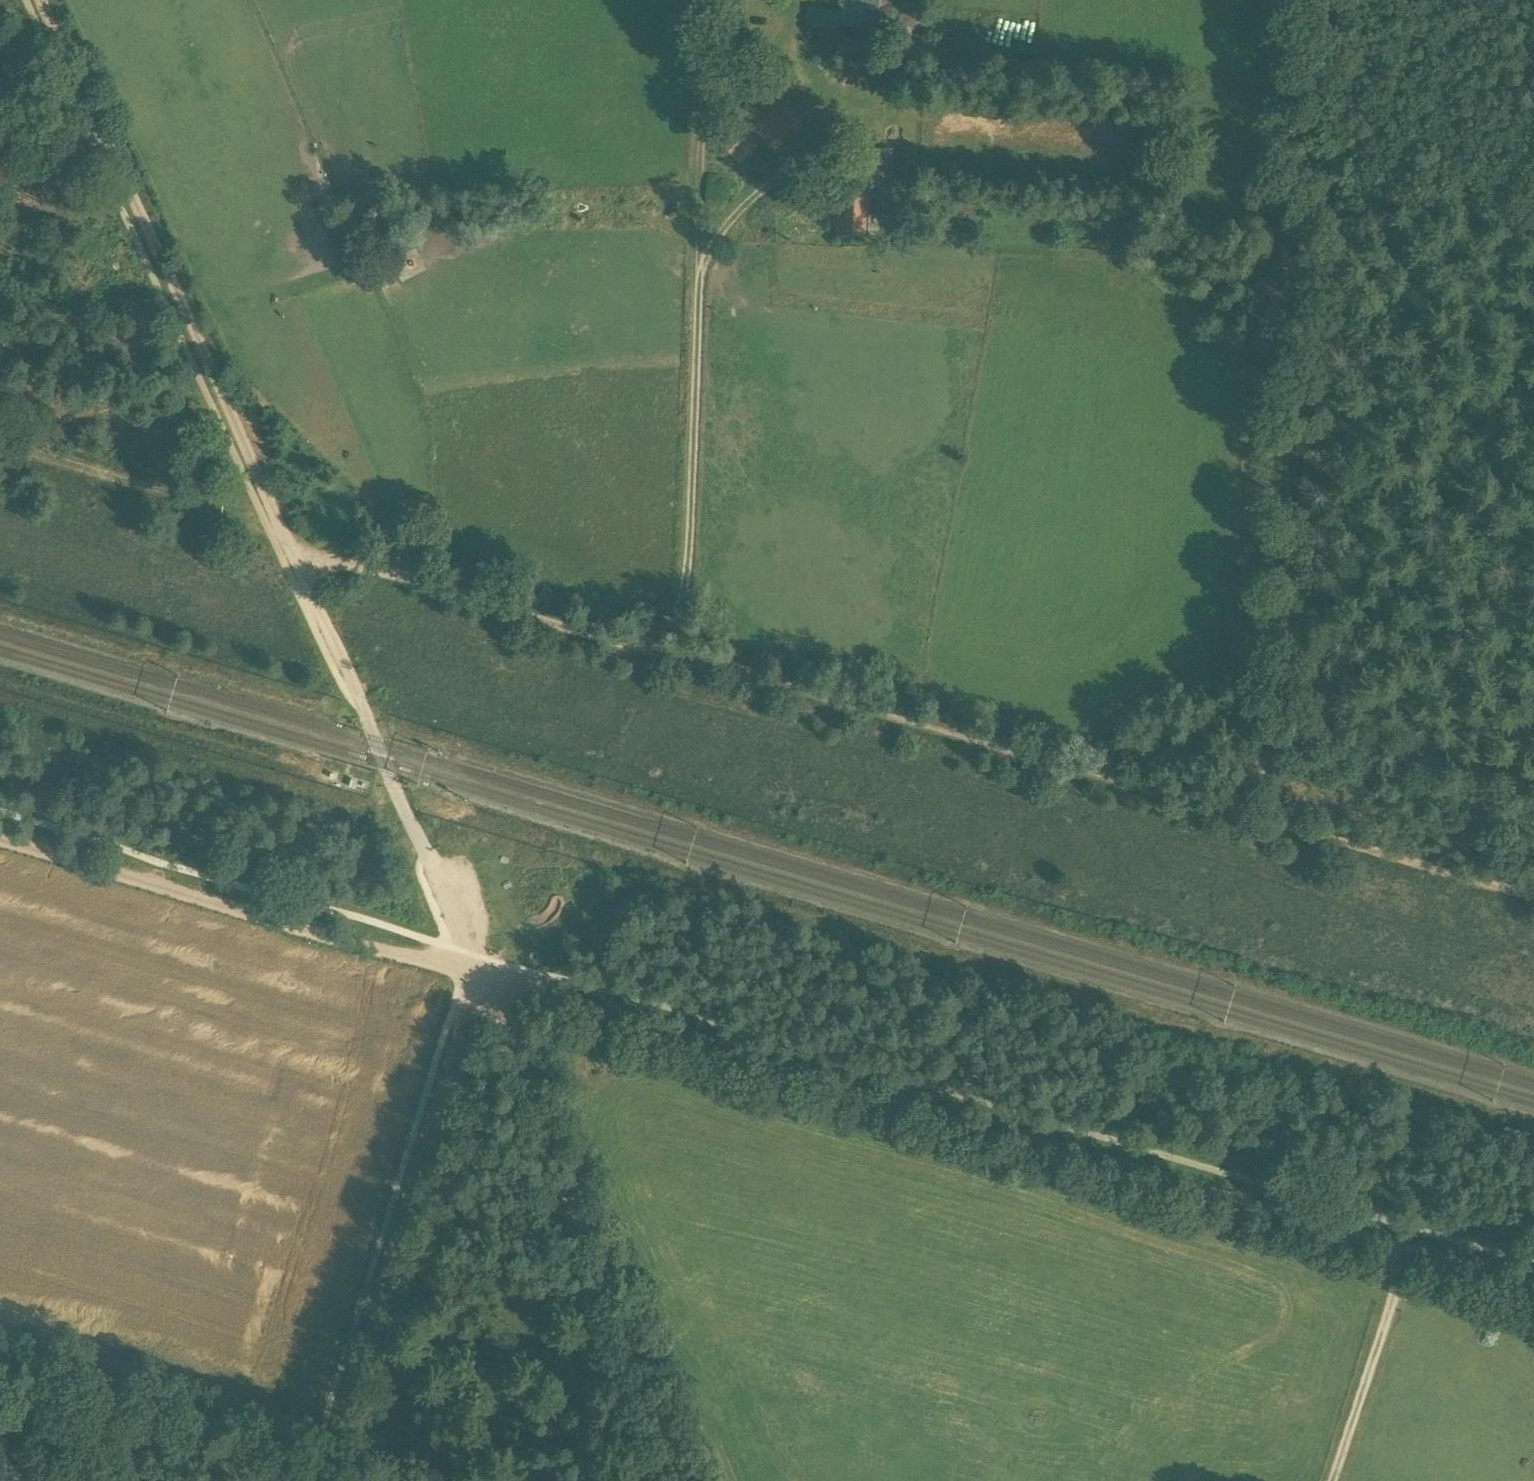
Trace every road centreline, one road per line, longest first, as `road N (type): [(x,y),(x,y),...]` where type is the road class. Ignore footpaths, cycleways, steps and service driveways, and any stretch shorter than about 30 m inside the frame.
road 1 (track): [(1533,1286),(505,986)]
road 2 (track): [(1237,813),(722,664),(636,647),(337,560),(295,557)]
road 3 (track): [(1237,813),(1280,720),(1309,163)]
road 4 (track): [(41,0),(295,557)]
road 5 (track): [(505,986),(504,1010),(690,1480)]
road 6 (track): [(479,979),(322,1480)]
road 7 (track): [(701,142),(686,579),(673,613),(636,647)]
road 8 (track): [(479,979),(0,840)]
road 9 (track): [(1533,900),(1237,813)]
road 10 (track): [(279,518),(245,516),(0,444)]
road 11 (track): [(1309,163),(1533,218)]
road 12 (track): [(361,705),(428,859)]
road 13 (track): [(1309,163),(1317,0)]
road 14 (track): [(295,557),(361,705)]

